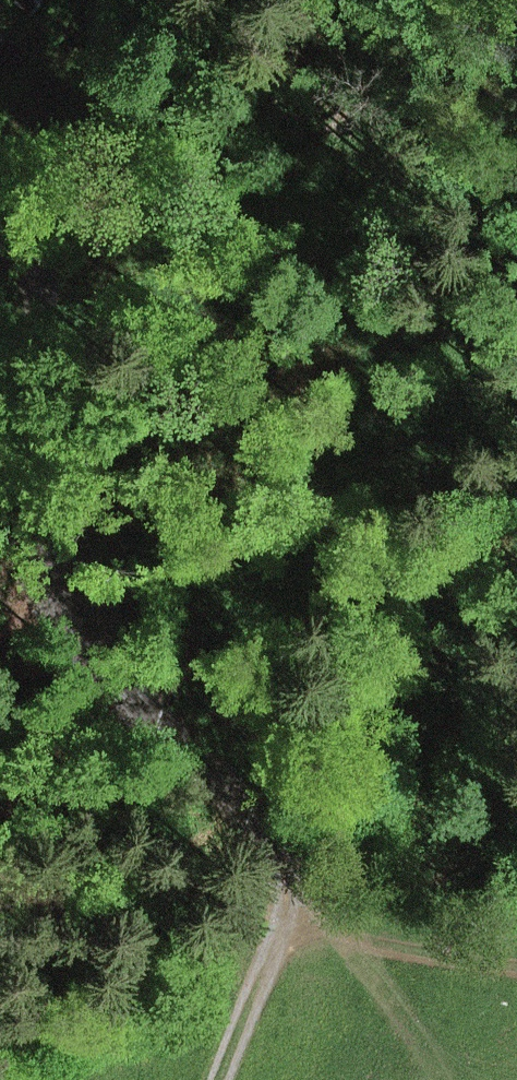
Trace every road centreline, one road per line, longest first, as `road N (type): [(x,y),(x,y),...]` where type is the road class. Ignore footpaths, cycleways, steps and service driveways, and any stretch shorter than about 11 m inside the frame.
road 1 (track): [(224,1079),(281,924),(277,883),(234,835),(126,750),(50,648),(12,516),(24,284),(0,236)]
road 2 (track): [(516,972),(281,924)]
road 3 (track): [(0,203),(43,150),(100,0)]

